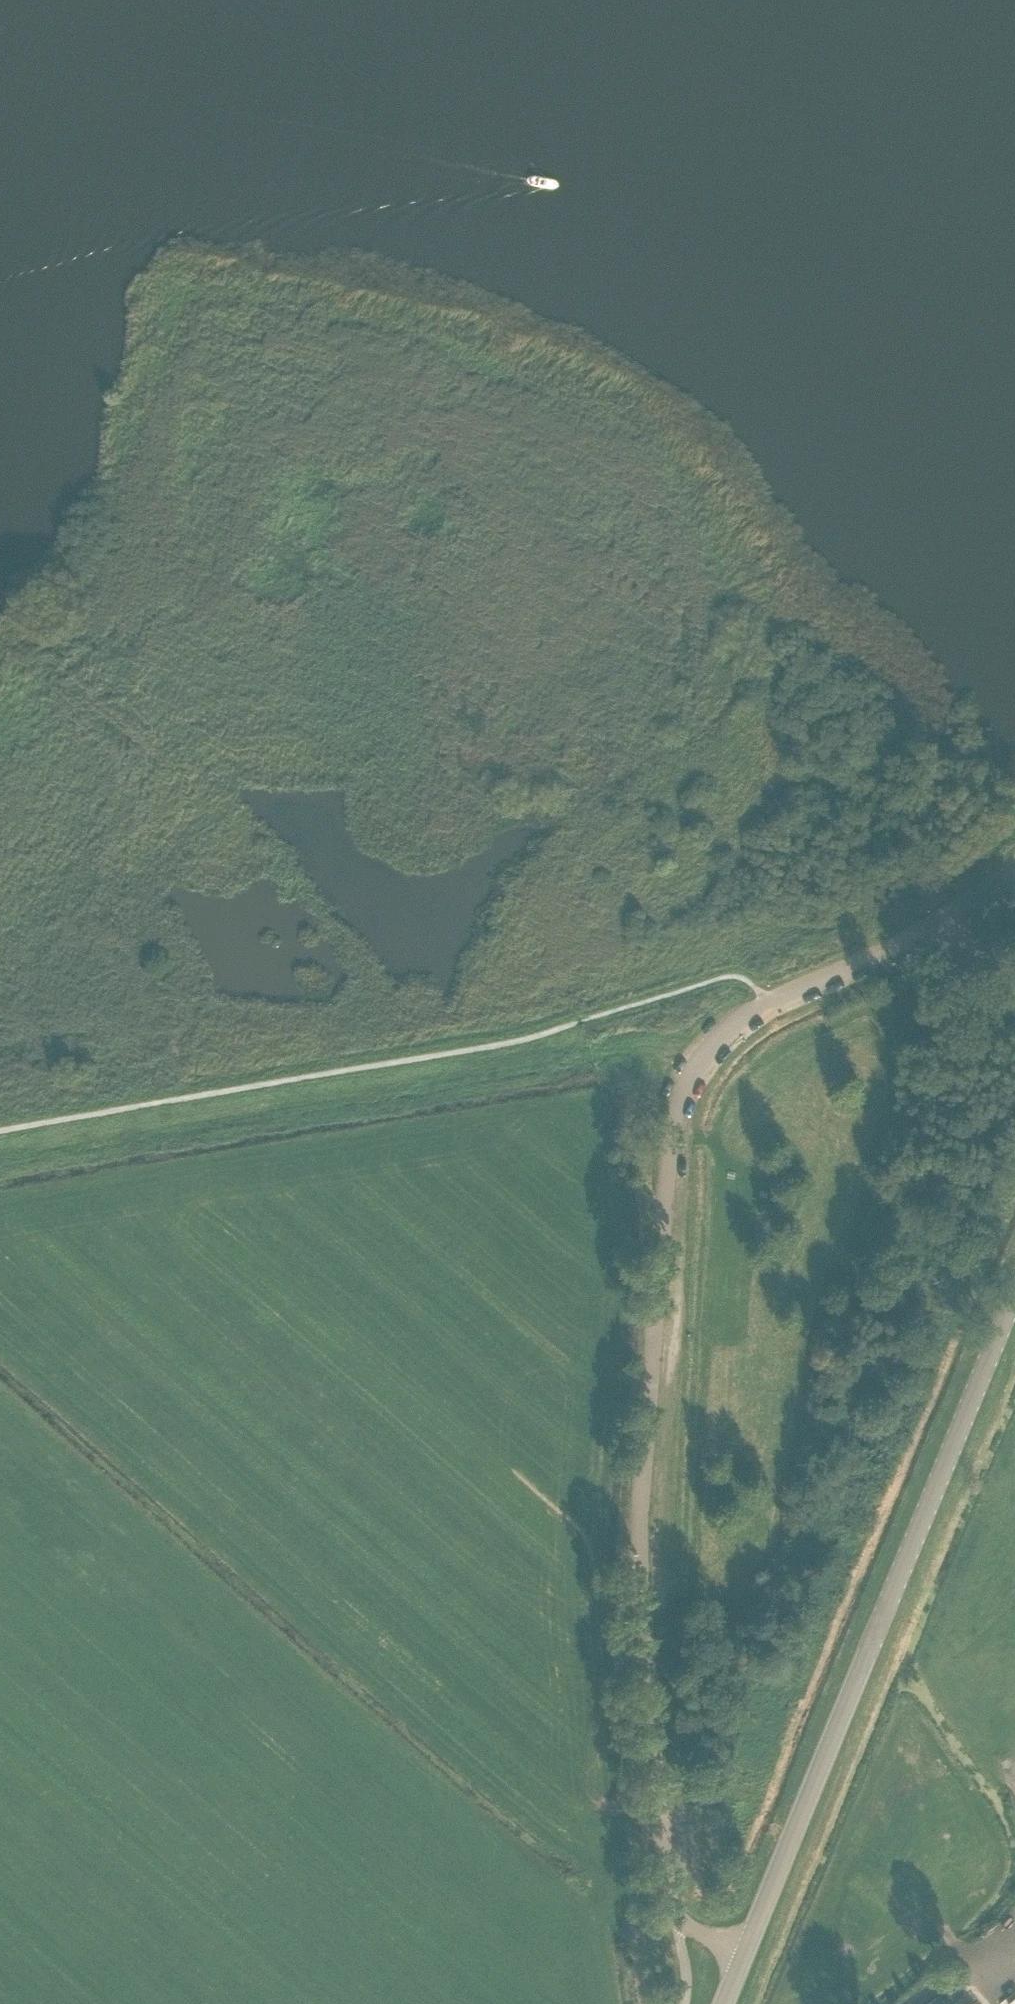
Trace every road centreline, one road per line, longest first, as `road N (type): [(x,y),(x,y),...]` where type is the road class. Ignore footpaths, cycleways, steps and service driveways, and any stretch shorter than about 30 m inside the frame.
road 1 (secondary): [(723,2003),(1014,1292)]

